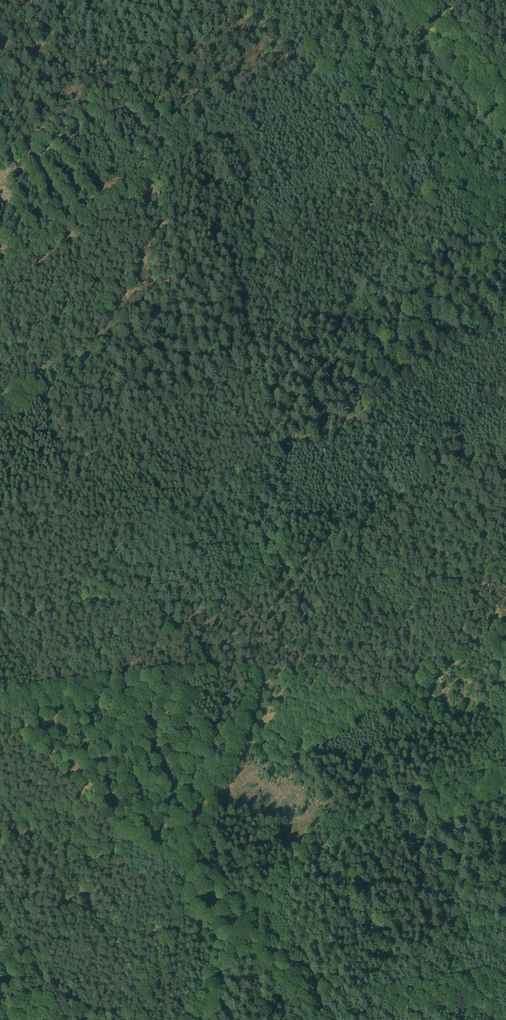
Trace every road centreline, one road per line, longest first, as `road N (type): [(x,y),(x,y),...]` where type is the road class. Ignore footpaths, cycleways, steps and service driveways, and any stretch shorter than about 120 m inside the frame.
road 1 (track): [(452,243),(253,4),(231,7),(122,79),(56,36),(30,0)]
road 2 (track): [(2,713),(11,698),(96,683),(248,671),(374,698),(505,631)]
road 3 (track): [(0,510),(452,243)]
road 4 (track): [(96,683),(505,446)]
road 5 (track): [(0,396),(384,158)]
road 6 (track): [(0,711),(118,833),(175,870),(229,935),(324,1019)]
road 7 (track): [(505,761),(377,805),(314,847),(239,920),(189,1019)]
road 8 (track): [(316,670),(279,469),(224,256)]
road 9 (track): [(117,1019),(147,974),(188,882),(261,672)]
road 10 (track): [(0,281),(196,154),(178,122),(130,86)]
road 11 (track): [(0,614),(275,457)]
road 12 (track): [(300,681),(505,563)]
road 13 (track): [(314,1006),(505,989)]
road 14 (track): [(114,550),(148,586),(205,674)]
road 15 (track): [(405,0),(505,115)]
road 16 (track): [(0,161),(122,79)]

